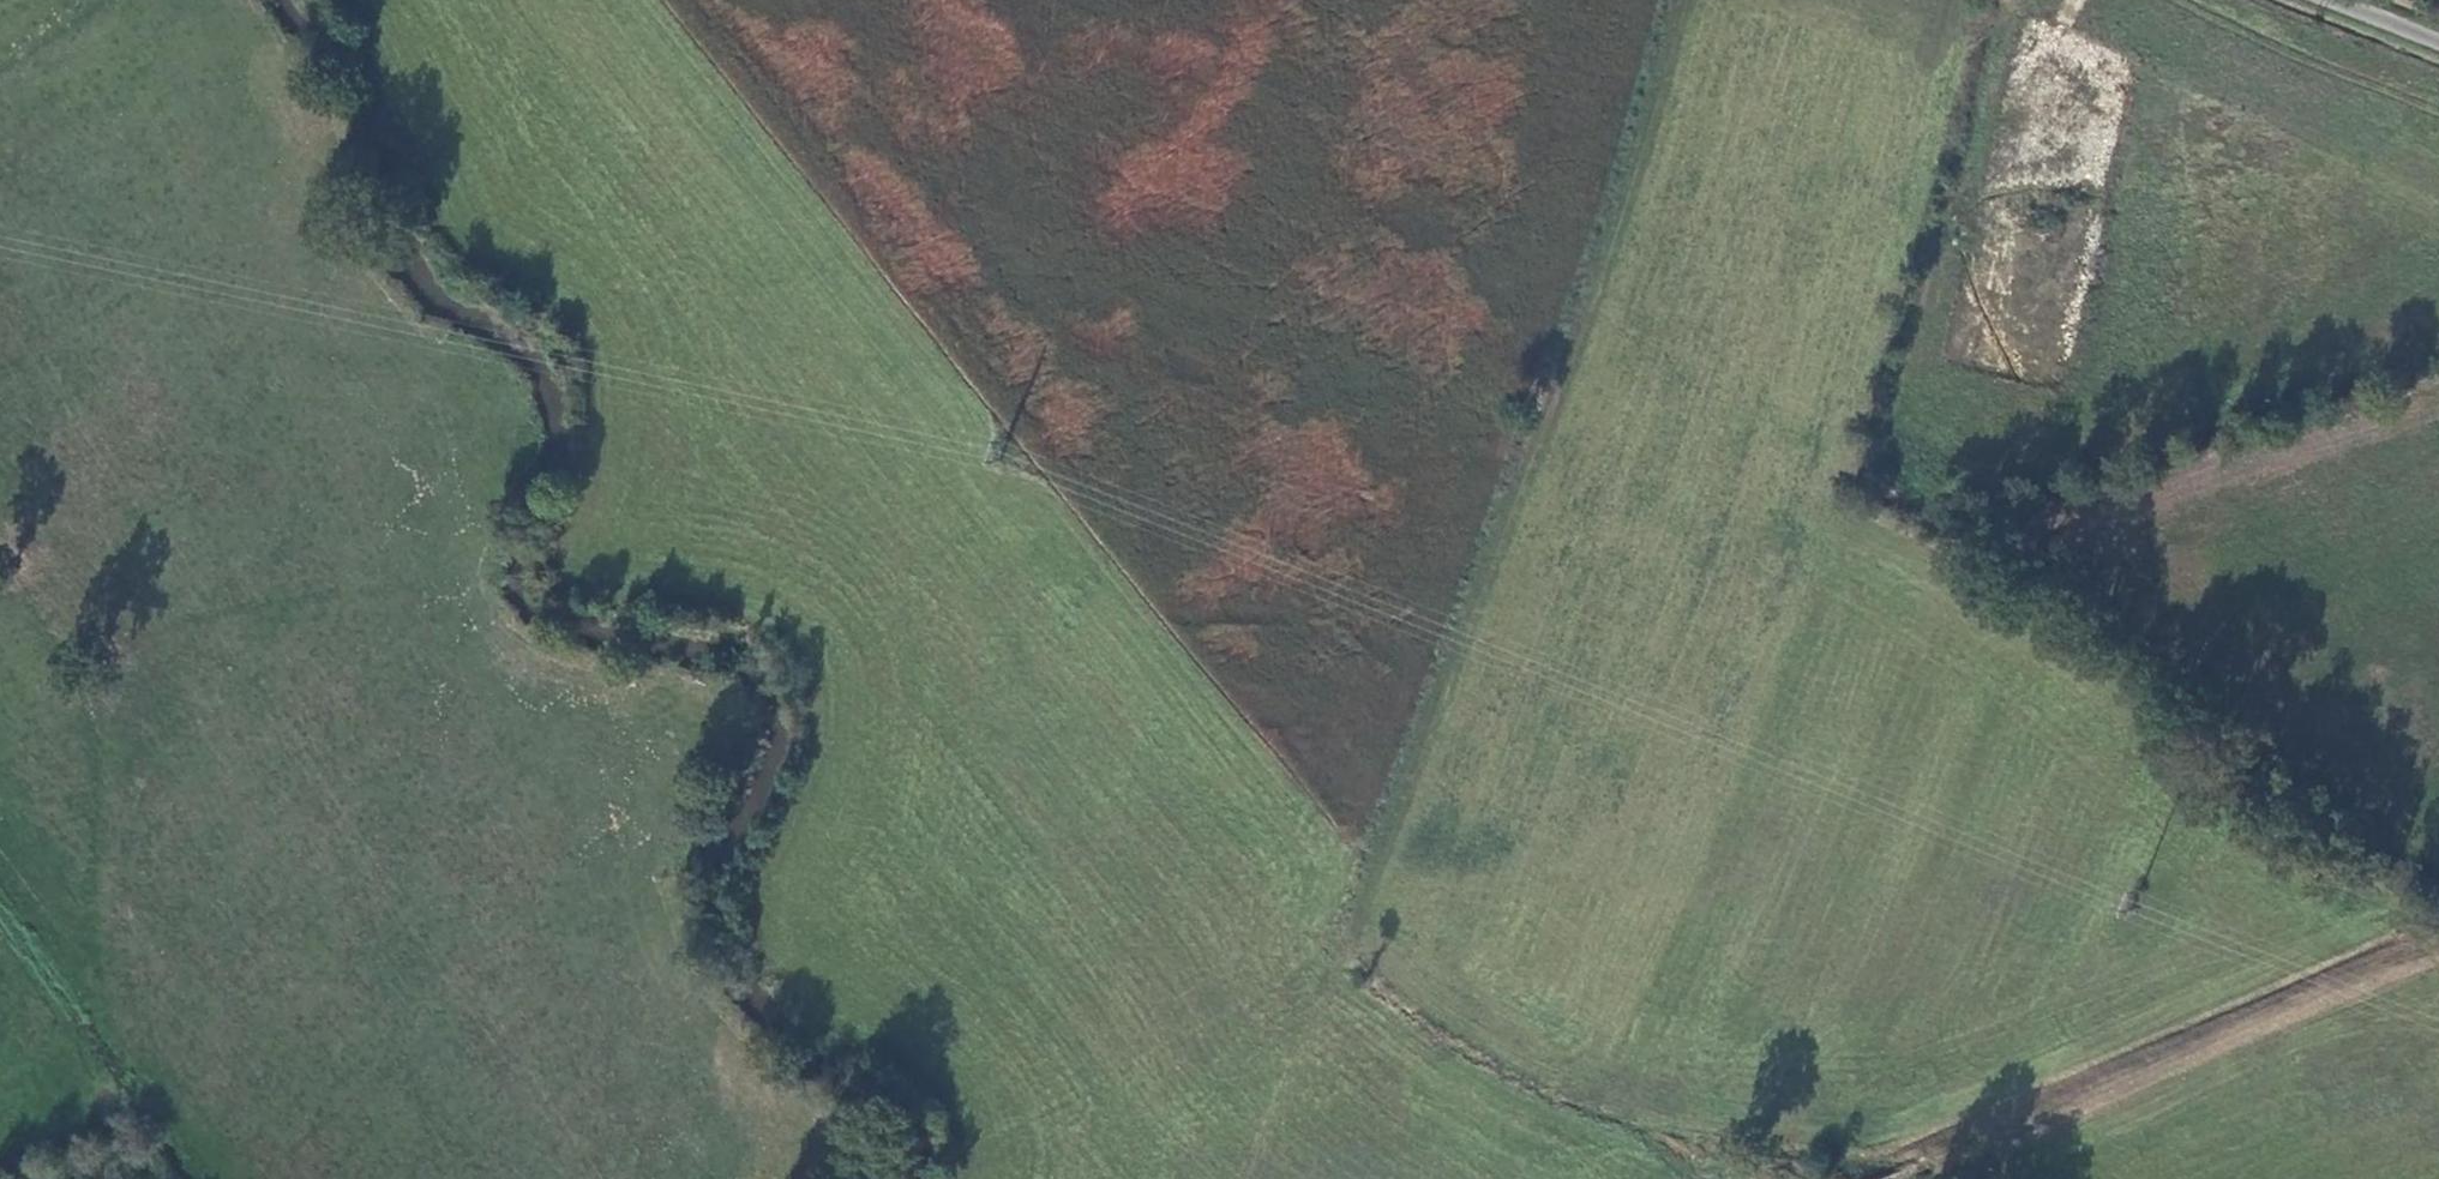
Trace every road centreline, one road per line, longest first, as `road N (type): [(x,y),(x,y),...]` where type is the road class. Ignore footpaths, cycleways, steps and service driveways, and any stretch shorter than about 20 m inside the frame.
road 1 (track): [(1677,0),(1574,339),(1340,949)]
road 2 (unclassified): [(2438,43),(2326,0)]

